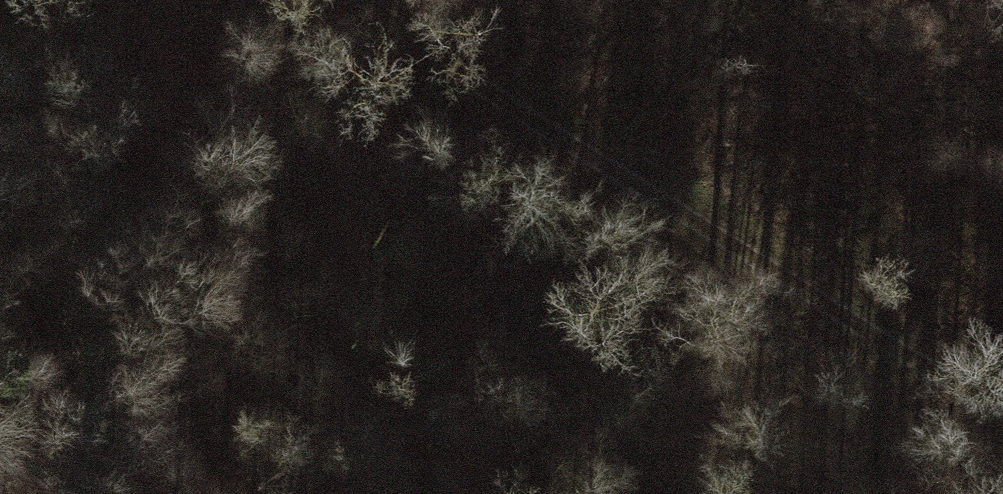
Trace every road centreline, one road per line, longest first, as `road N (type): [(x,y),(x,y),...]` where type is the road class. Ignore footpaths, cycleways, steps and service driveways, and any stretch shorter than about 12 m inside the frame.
road 1 (track): [(1002,413),(686,216),(389,0)]
road 2 (track): [(658,493),(321,83),(263,0)]

